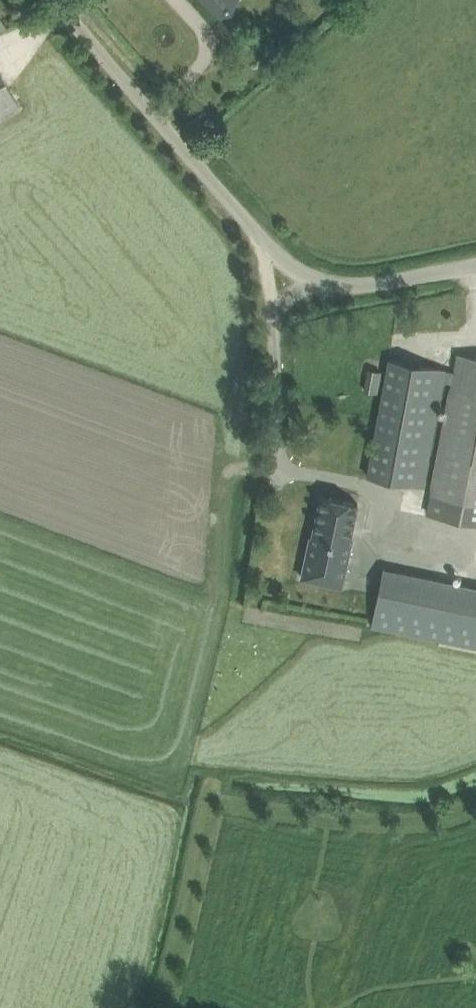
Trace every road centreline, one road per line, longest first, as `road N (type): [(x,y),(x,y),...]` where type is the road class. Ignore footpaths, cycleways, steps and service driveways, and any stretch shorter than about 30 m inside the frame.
road 1 (unclassified): [(475,266),(369,287),(310,279),(266,244),(54,0)]

